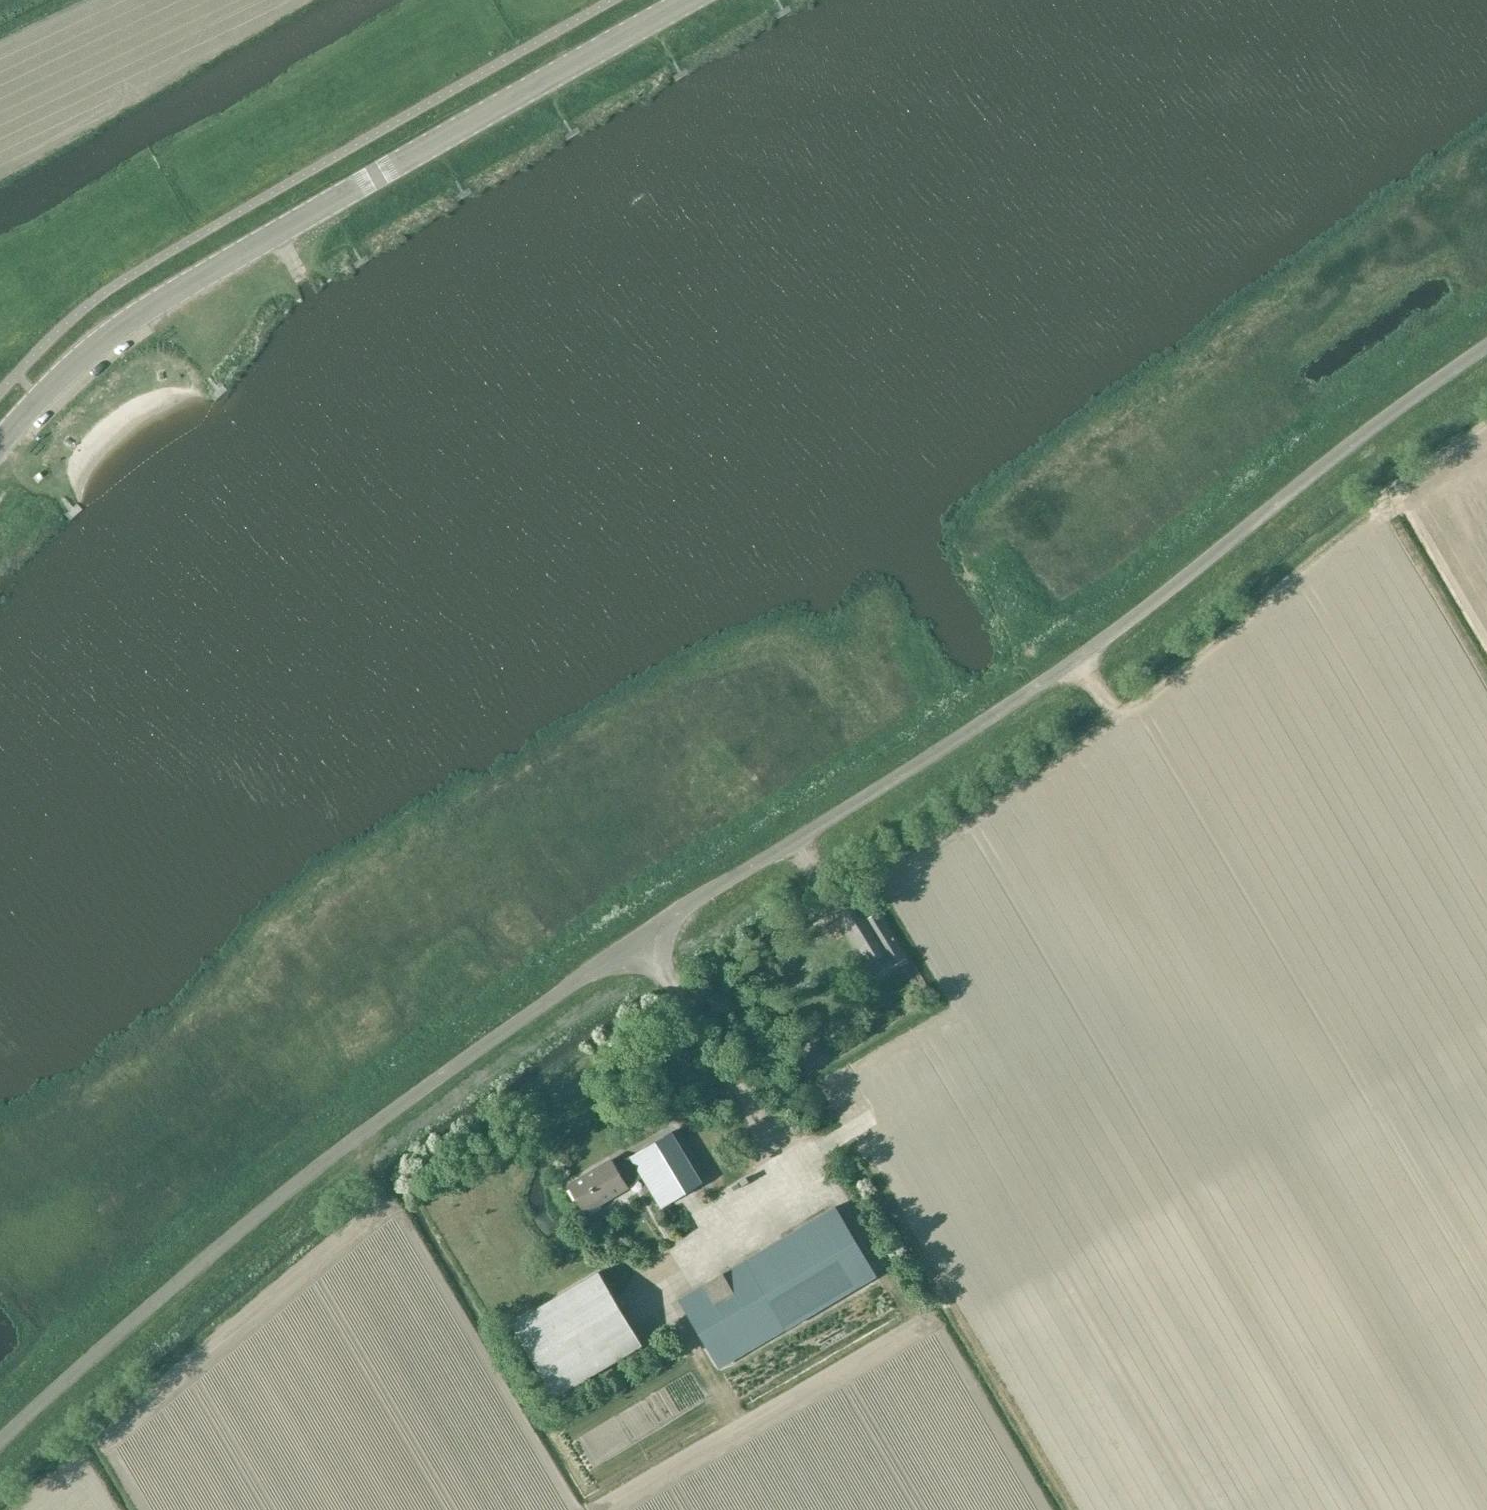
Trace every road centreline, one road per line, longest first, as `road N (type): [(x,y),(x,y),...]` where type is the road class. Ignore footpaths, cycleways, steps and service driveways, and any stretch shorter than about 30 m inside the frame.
road 1 (unclassified): [(0,1443),(313,1171),(647,933),(1095,646),(1486,346)]
road 2 (tertiary): [(0,445),(89,353),(151,308),(691,0)]

